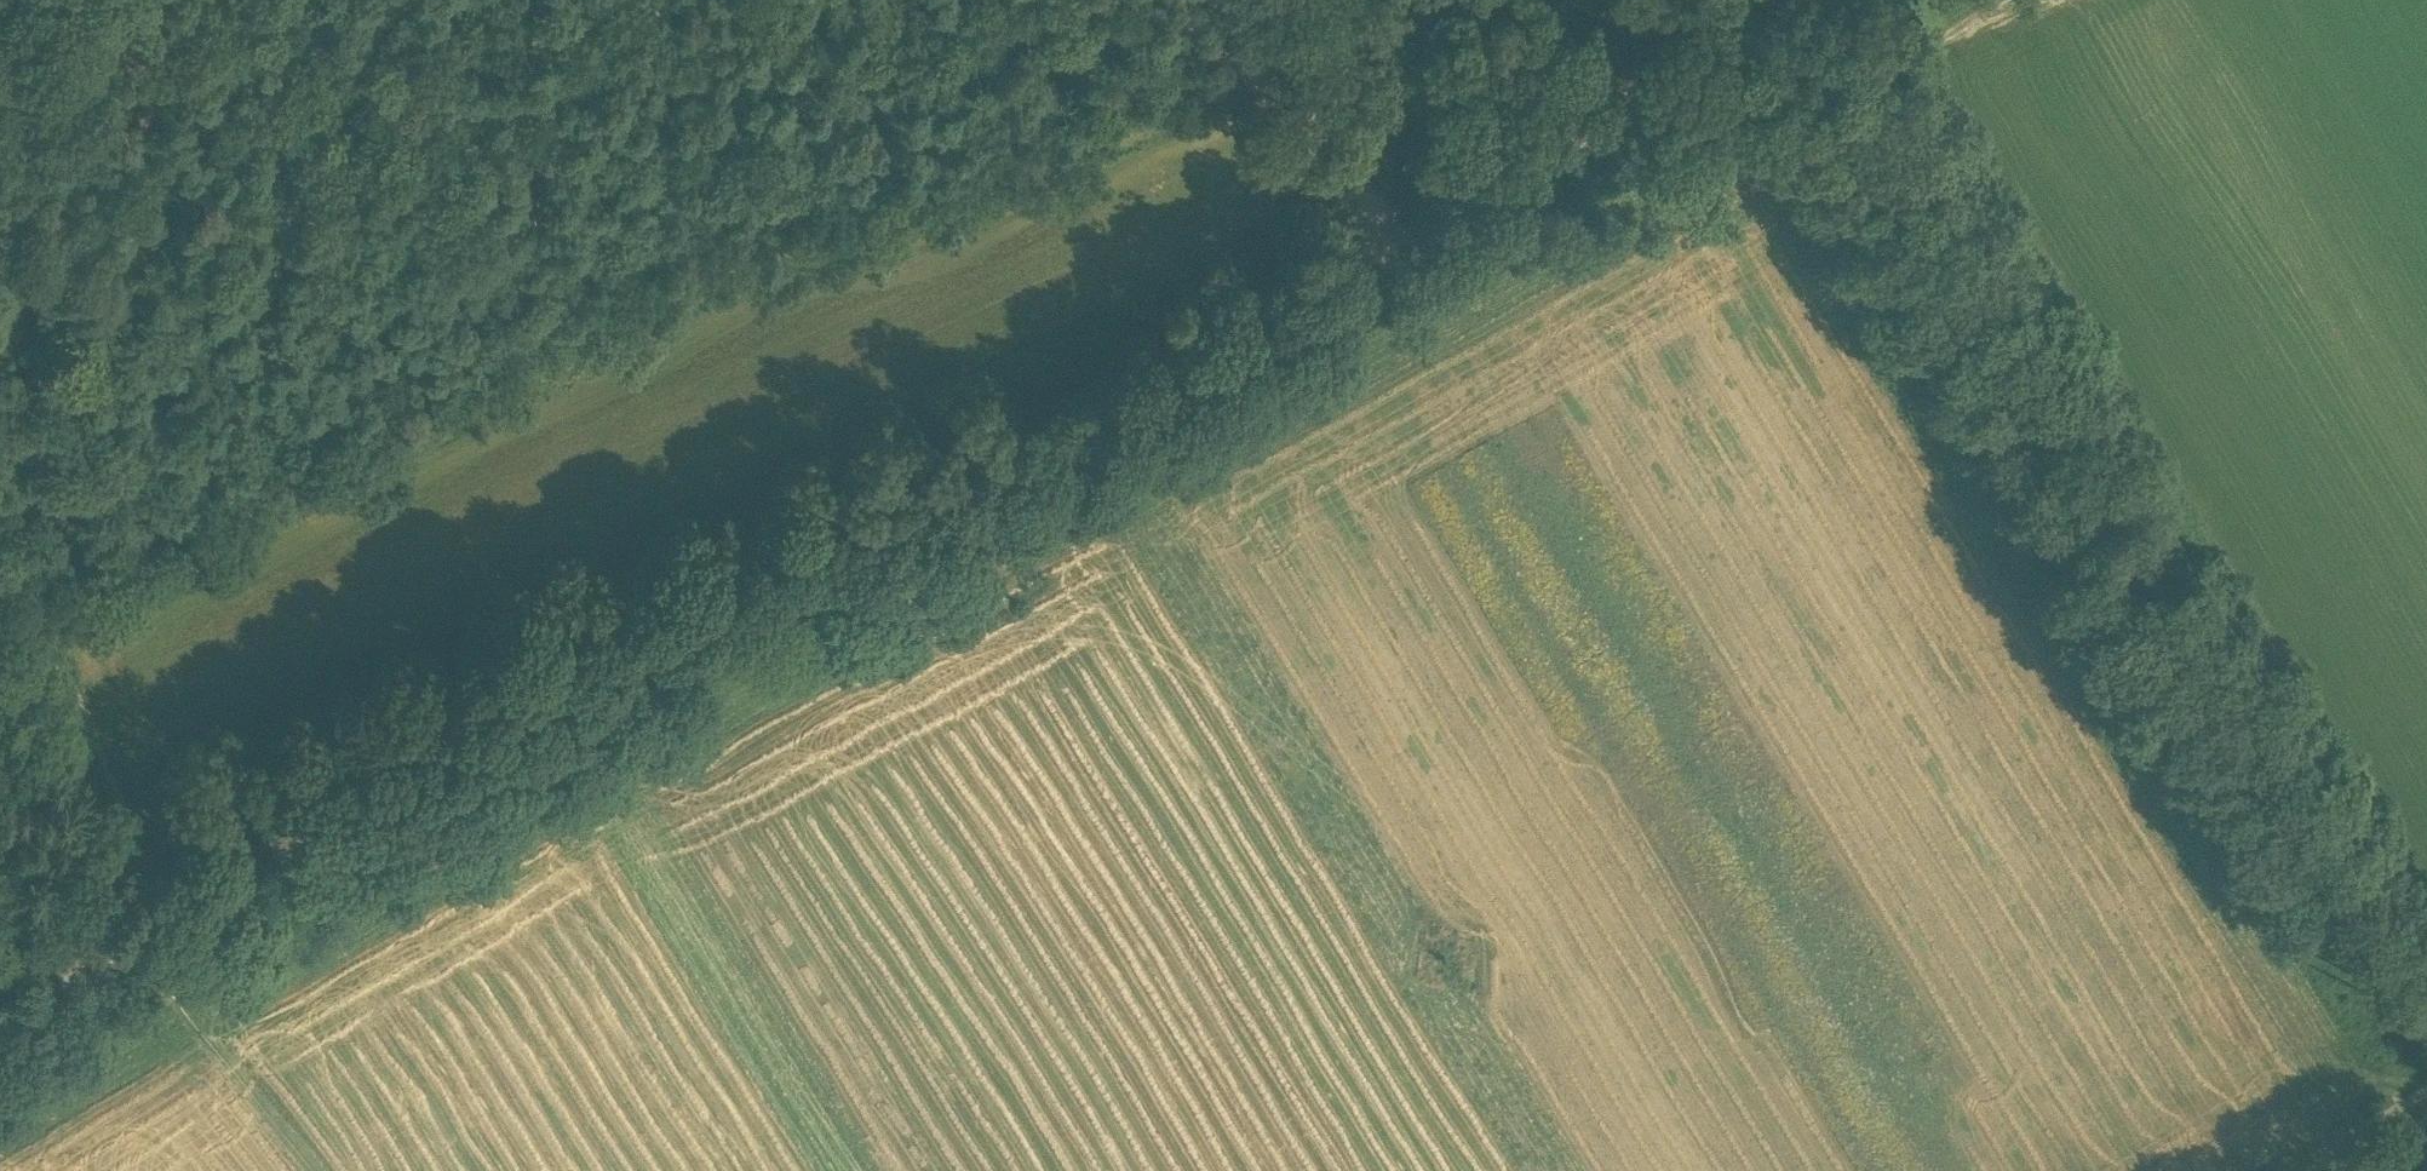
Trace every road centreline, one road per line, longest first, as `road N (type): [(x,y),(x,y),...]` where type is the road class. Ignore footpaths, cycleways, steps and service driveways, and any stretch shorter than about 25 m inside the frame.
road 1 (track): [(1807,9),(2426,1042)]
road 2 (track): [(312,1170),(169,993),(121,951)]
road 3 (track): [(1384,249),(1290,0)]

